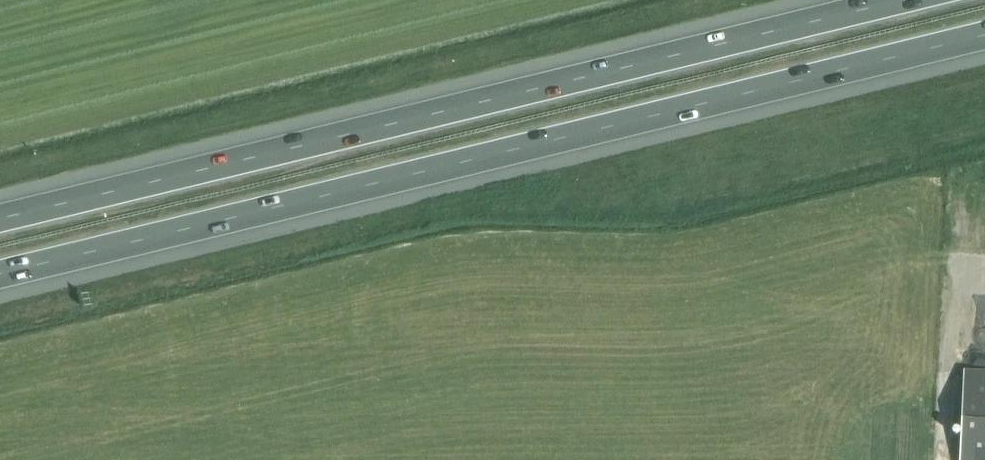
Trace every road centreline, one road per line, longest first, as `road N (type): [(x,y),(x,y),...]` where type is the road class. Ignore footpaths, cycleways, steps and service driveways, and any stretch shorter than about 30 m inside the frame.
road 1 (motorway): [(0,273),(984,33)]
road 2 (motorway): [(901,0),(0,218)]

